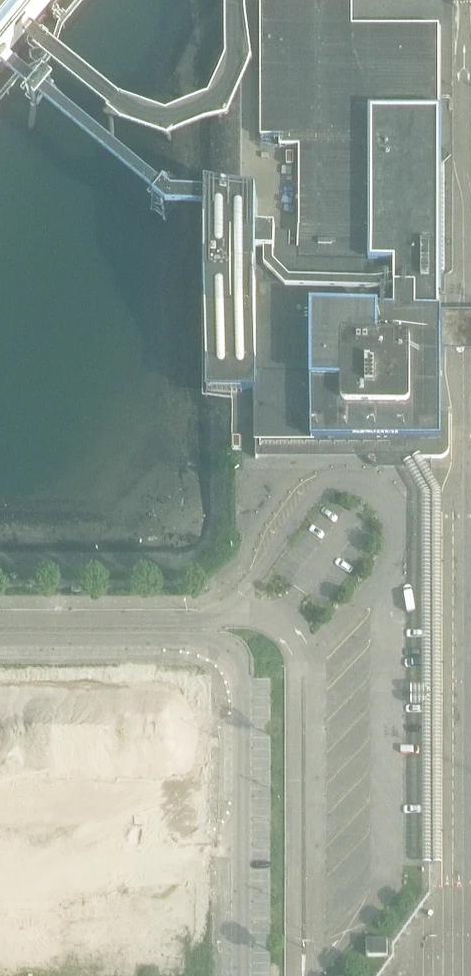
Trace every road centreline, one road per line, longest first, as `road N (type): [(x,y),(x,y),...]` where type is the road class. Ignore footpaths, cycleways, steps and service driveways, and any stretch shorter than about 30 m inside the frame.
road 1 (unclassified): [(241,975),(242,691),(235,658),(208,640),(0,640)]

